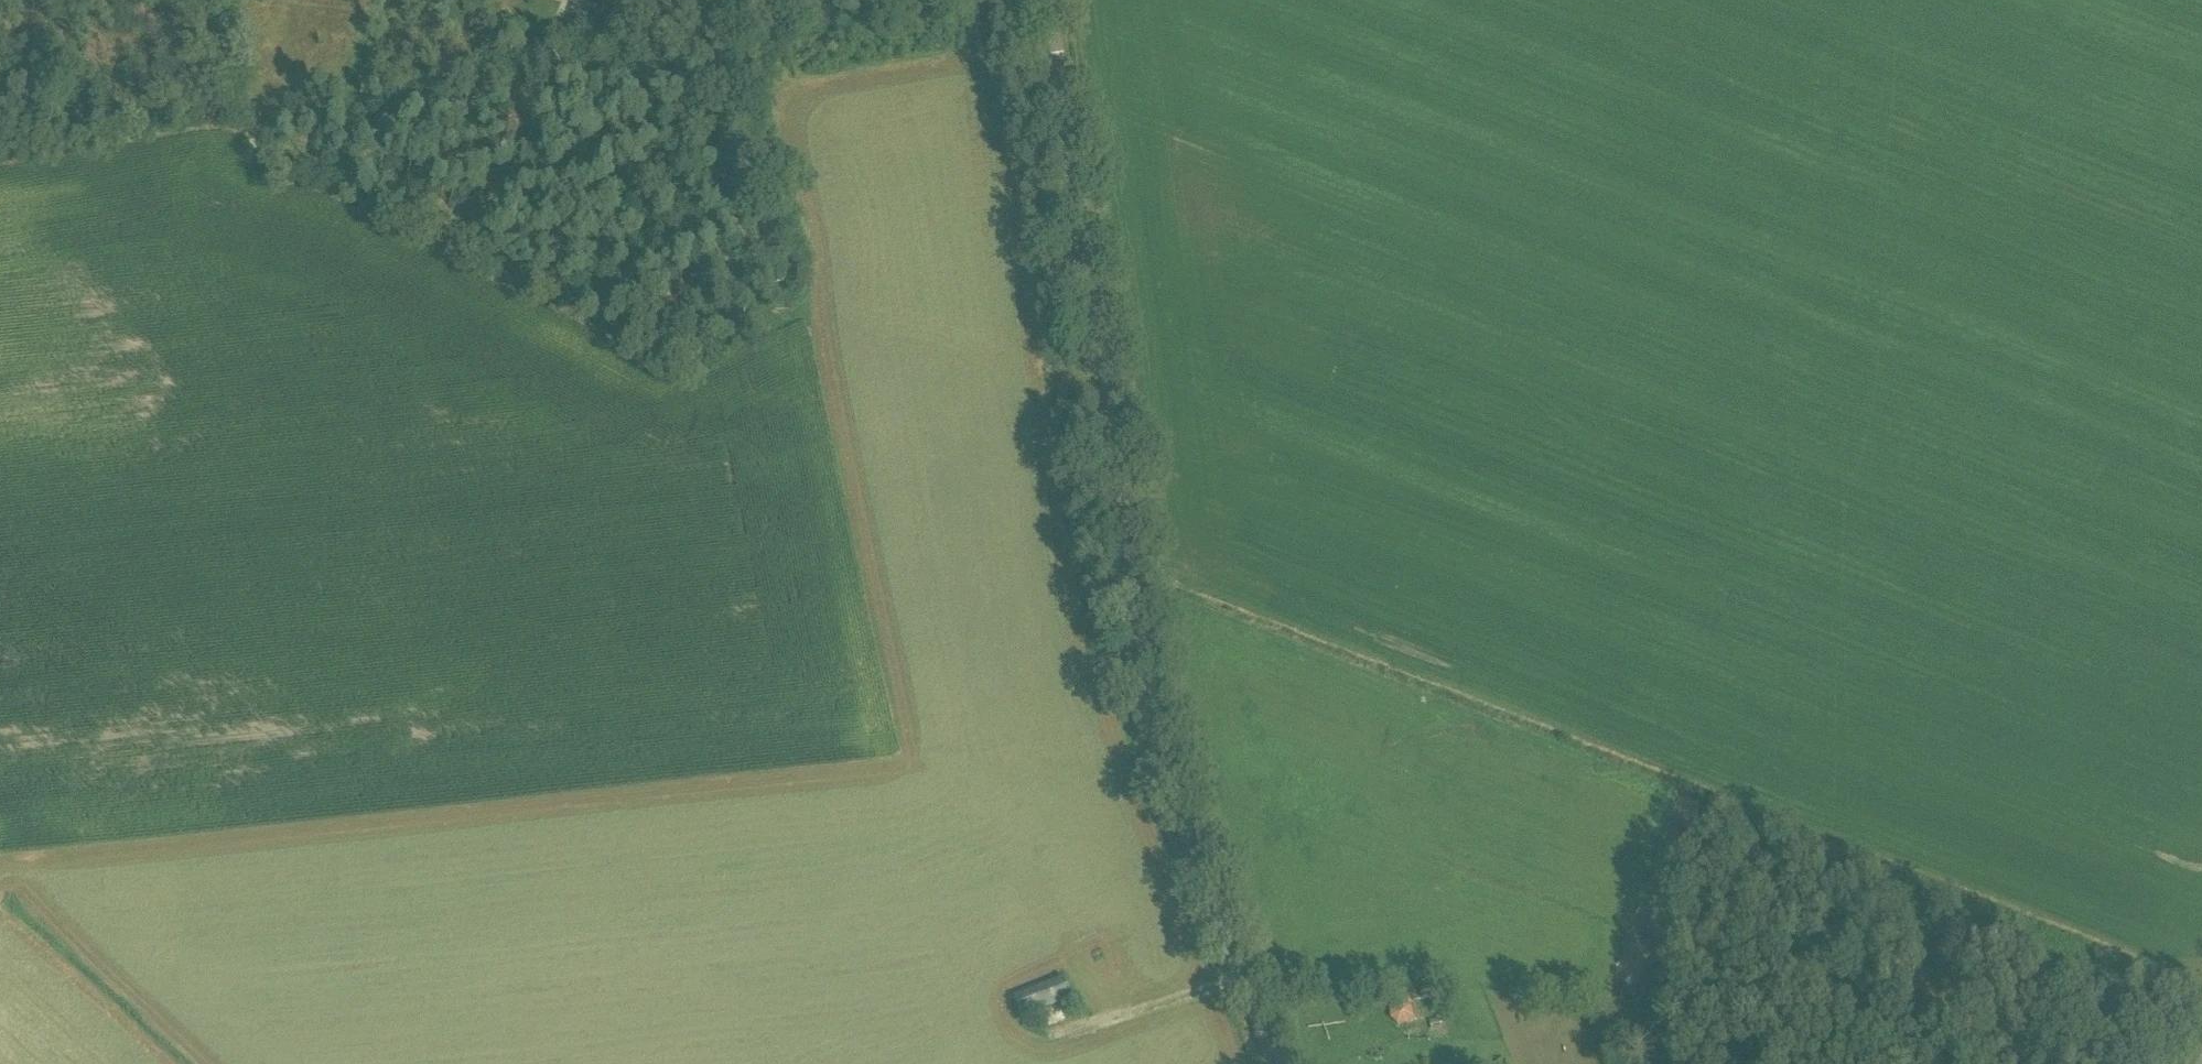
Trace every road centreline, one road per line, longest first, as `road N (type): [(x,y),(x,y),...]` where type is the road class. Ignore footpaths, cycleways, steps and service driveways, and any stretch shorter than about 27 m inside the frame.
road 1 (unclassified): [(1268,1063),(1151,753),(1042,0)]

